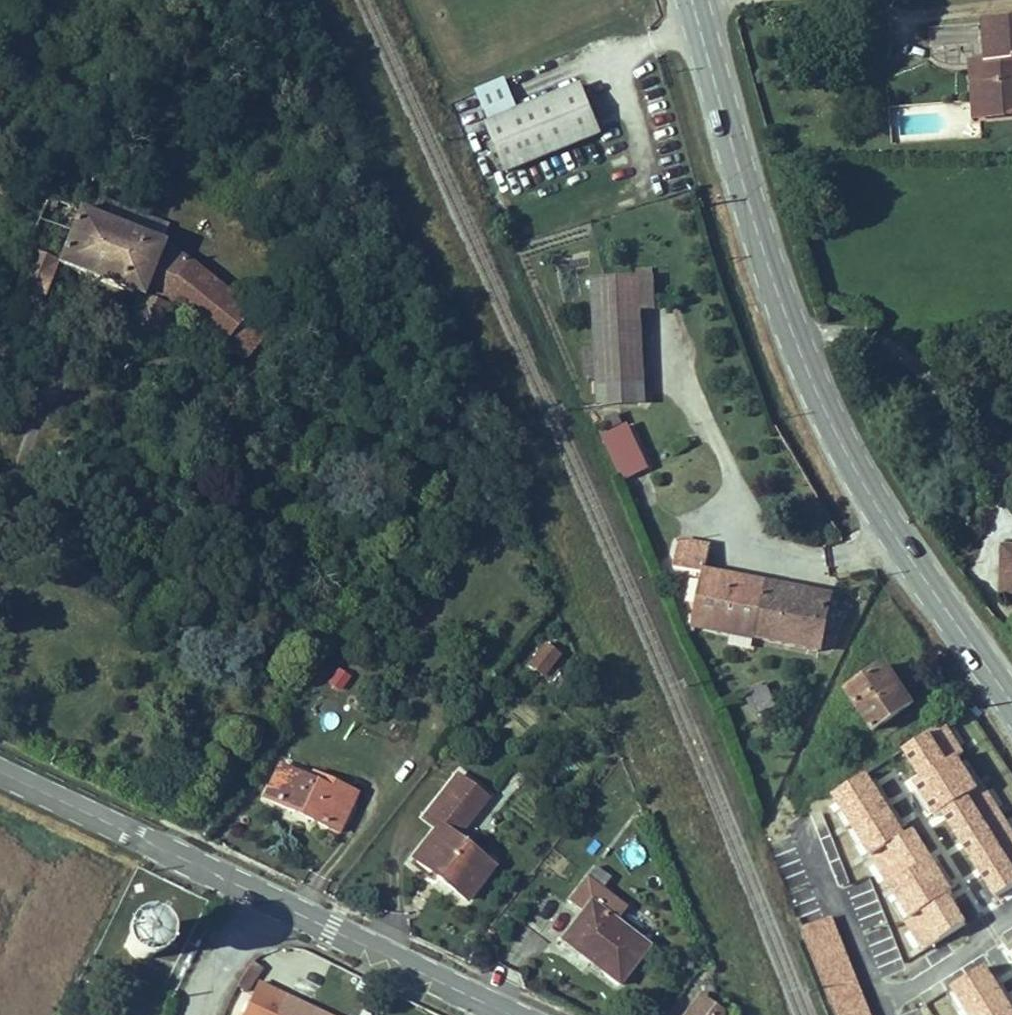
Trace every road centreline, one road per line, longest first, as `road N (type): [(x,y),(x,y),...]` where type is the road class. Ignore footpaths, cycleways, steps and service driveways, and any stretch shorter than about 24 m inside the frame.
road 1 (secondary): [(1011,703),(841,446),(798,351),(694,0)]
road 2 (secondary): [(510,1014),(255,893)]
road 3 (secondary): [(255,893),(0,772)]
road 4 (residential): [(196,1014),(255,893)]

